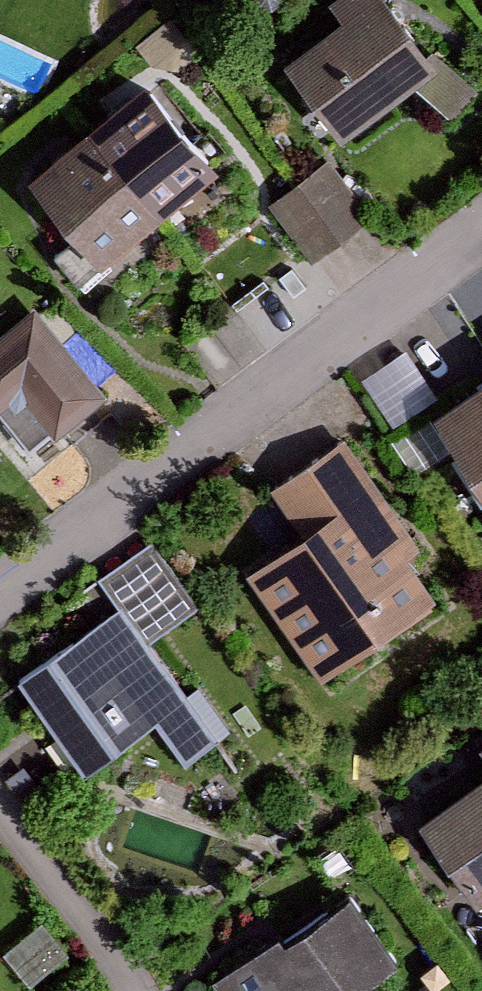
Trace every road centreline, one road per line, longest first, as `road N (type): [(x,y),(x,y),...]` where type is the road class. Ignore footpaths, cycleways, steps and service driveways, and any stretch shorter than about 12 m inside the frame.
road 1 (residential): [(0,600),(481,235)]
road 2 (residential): [(136,990),(0,810)]

